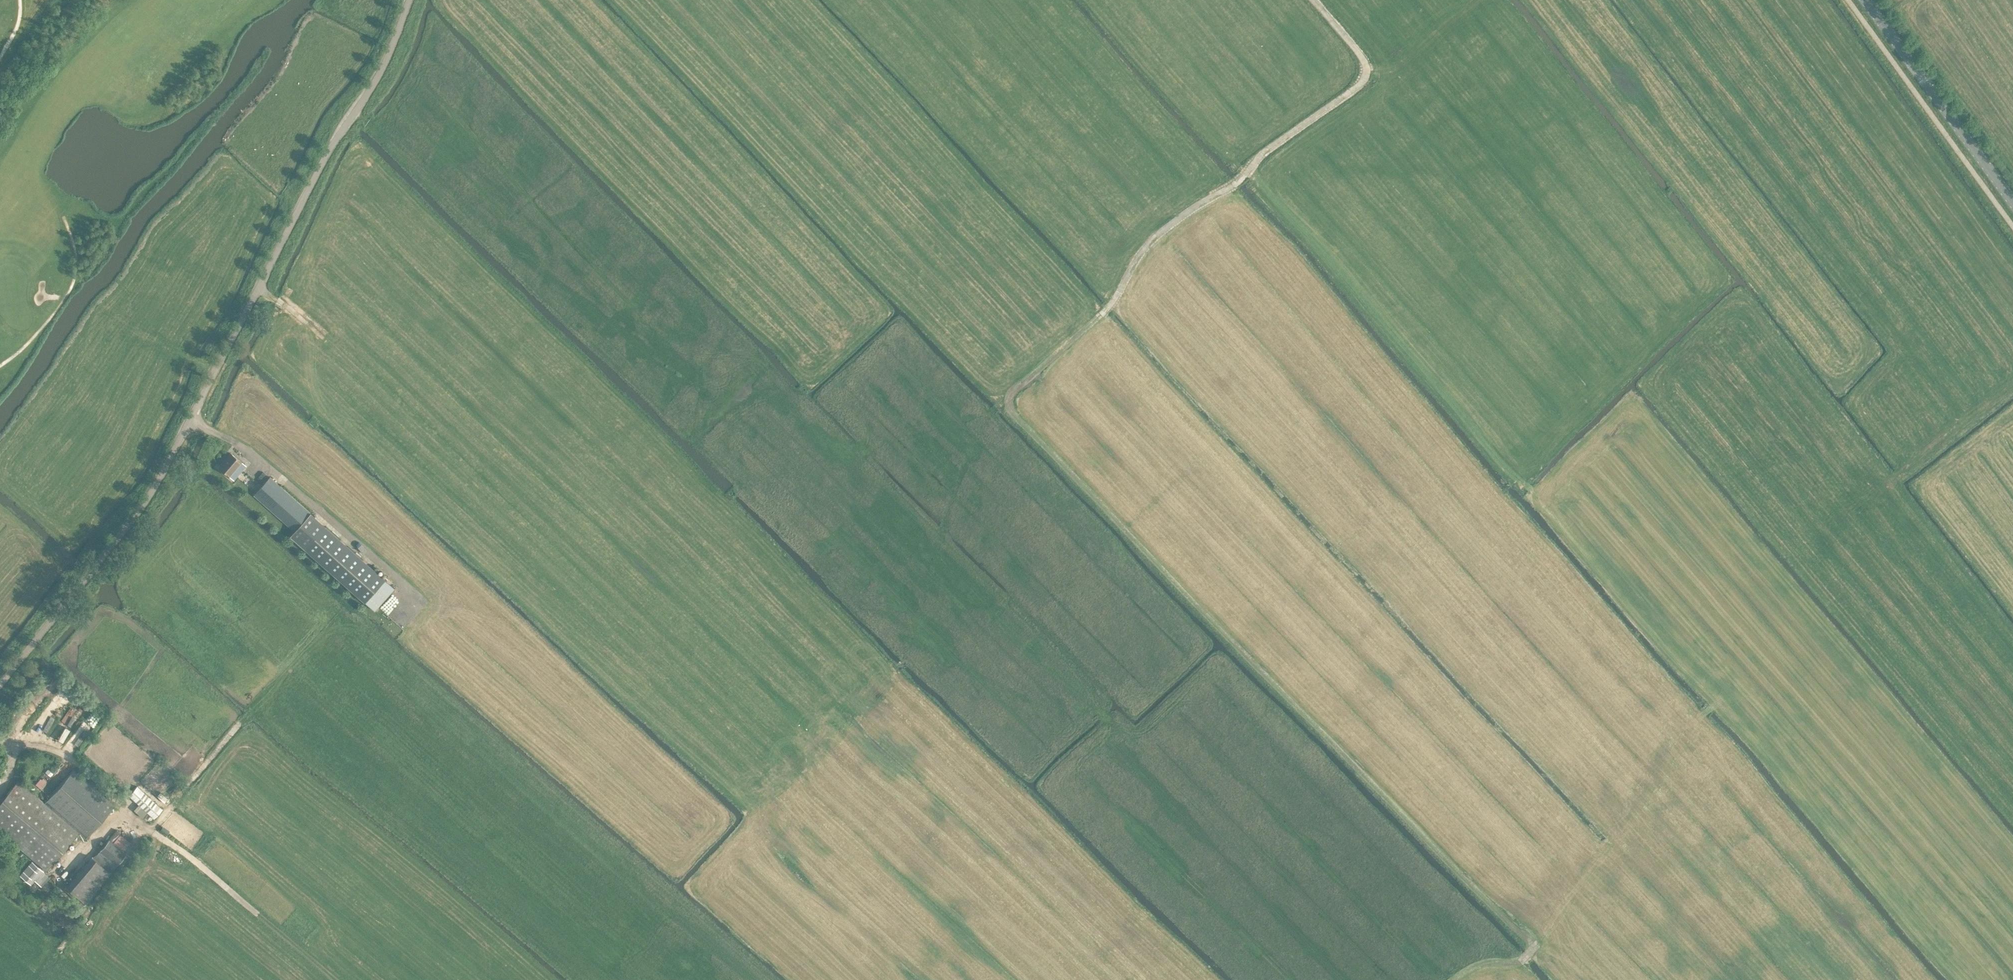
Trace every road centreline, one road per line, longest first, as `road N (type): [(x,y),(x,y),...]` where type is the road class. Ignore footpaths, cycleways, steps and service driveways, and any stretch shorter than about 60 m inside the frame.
road 1 (unclassified): [(0,686),(157,489),(333,146),(382,71),(410,0)]
road 2 (tertiary): [(2012,203),(1866,0)]

